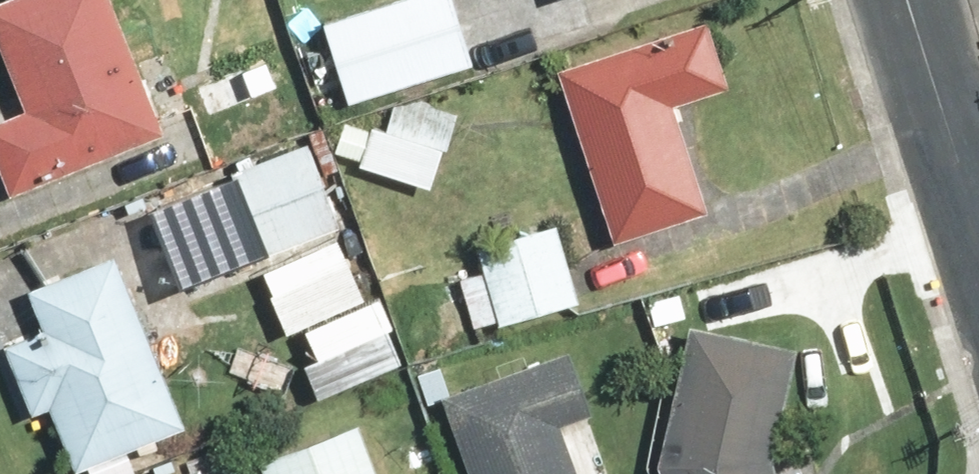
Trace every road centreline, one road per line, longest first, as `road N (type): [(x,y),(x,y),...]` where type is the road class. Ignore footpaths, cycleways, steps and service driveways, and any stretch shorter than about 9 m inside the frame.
road 1 (residential): [(906,0),(978,228)]

